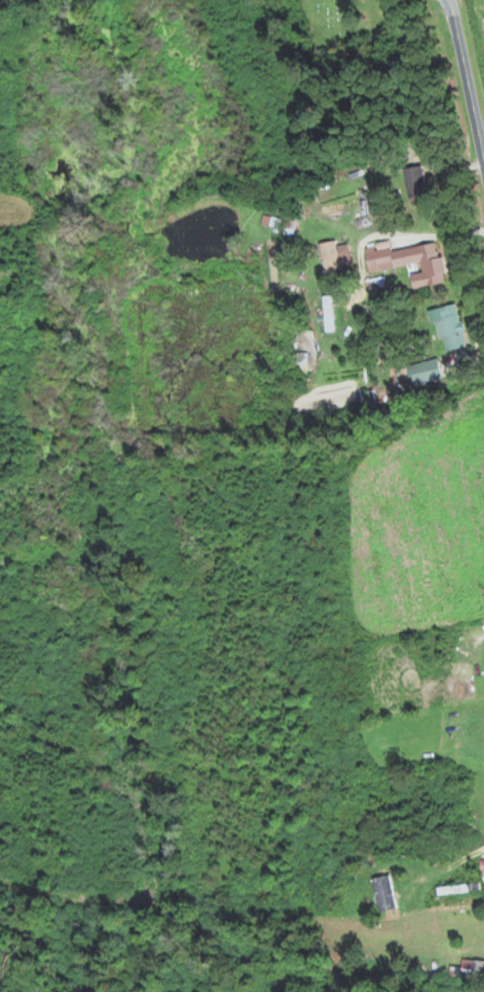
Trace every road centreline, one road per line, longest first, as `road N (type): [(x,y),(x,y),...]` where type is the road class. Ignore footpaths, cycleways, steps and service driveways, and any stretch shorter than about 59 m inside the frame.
road 1 (residential): [(483,146),(453,0)]

